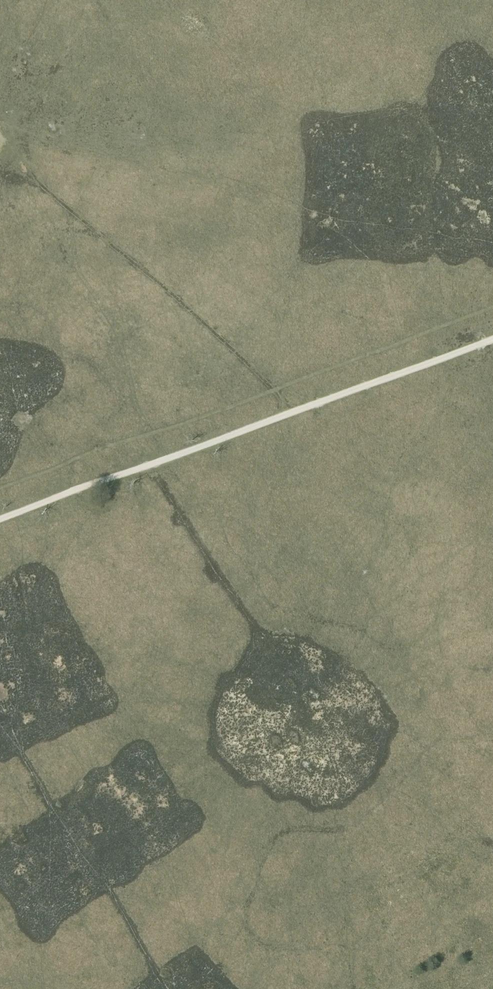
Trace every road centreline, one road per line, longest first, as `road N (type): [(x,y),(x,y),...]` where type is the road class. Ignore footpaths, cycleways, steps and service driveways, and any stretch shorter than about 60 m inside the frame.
road 1 (track): [(492,340),(0,519)]

